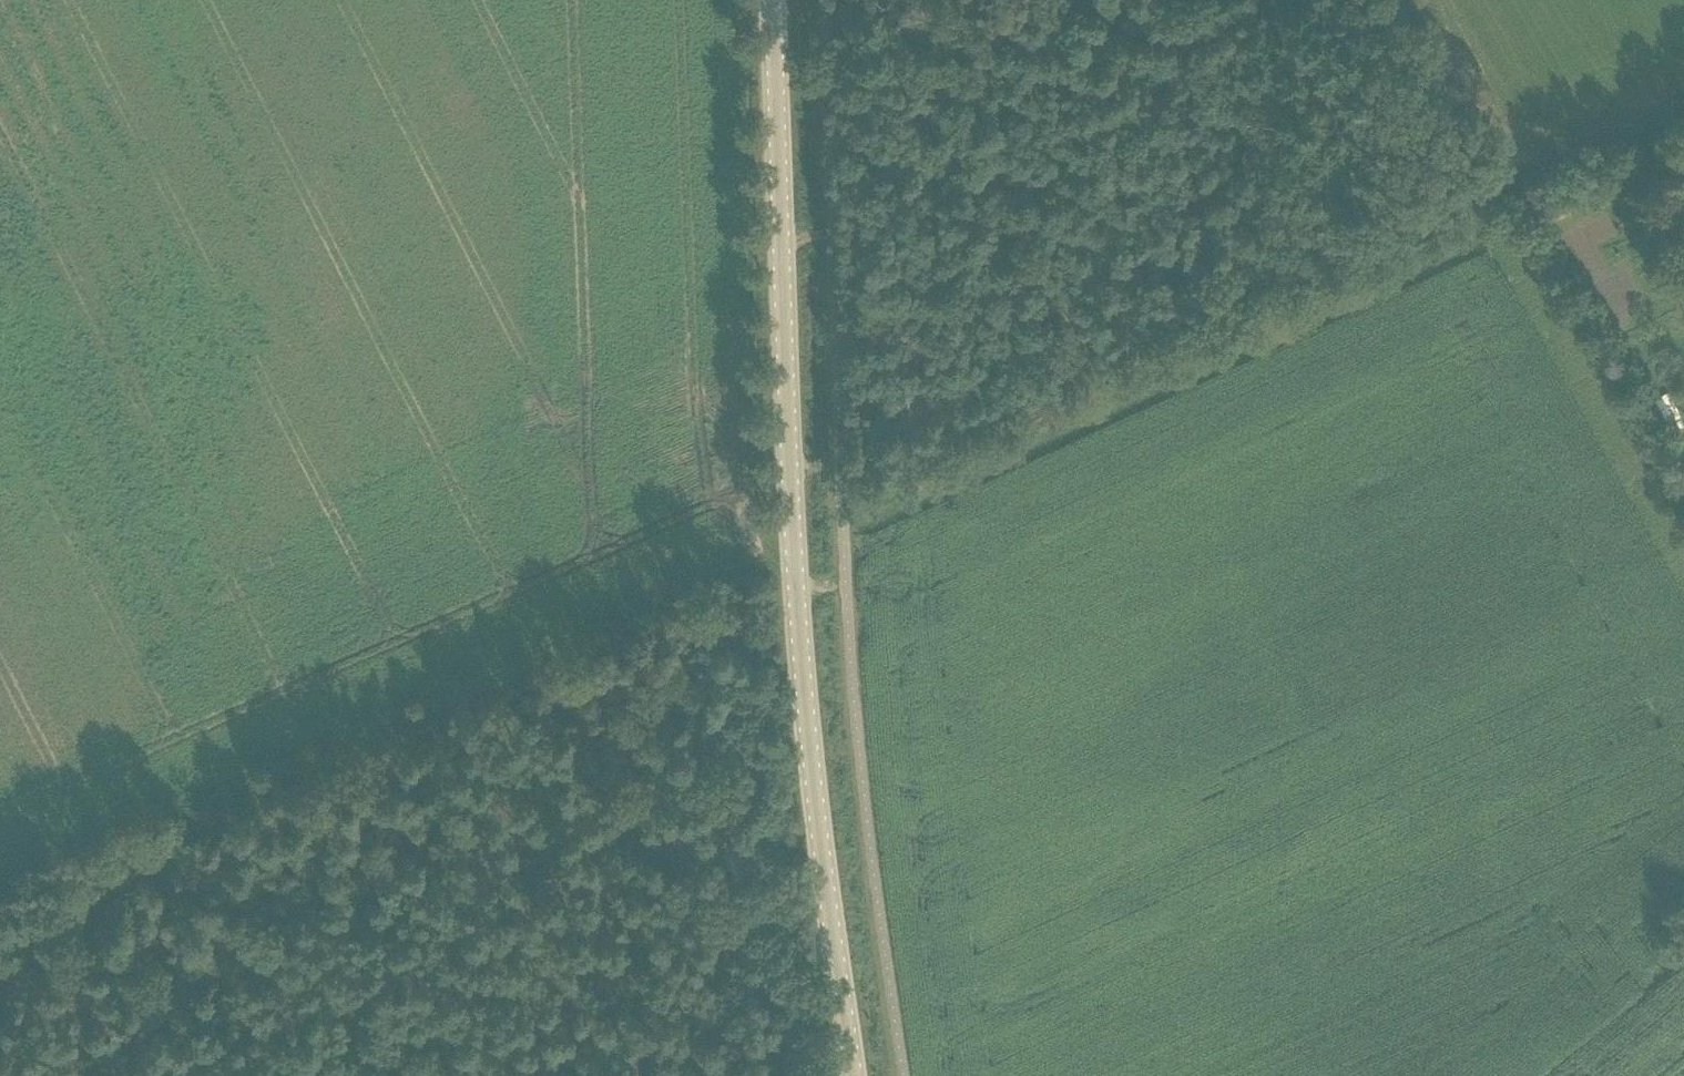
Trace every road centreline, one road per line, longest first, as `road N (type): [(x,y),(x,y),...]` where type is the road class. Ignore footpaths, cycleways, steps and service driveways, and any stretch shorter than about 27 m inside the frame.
road 1 (tertiary): [(853,1075),(793,573),(772,0)]

